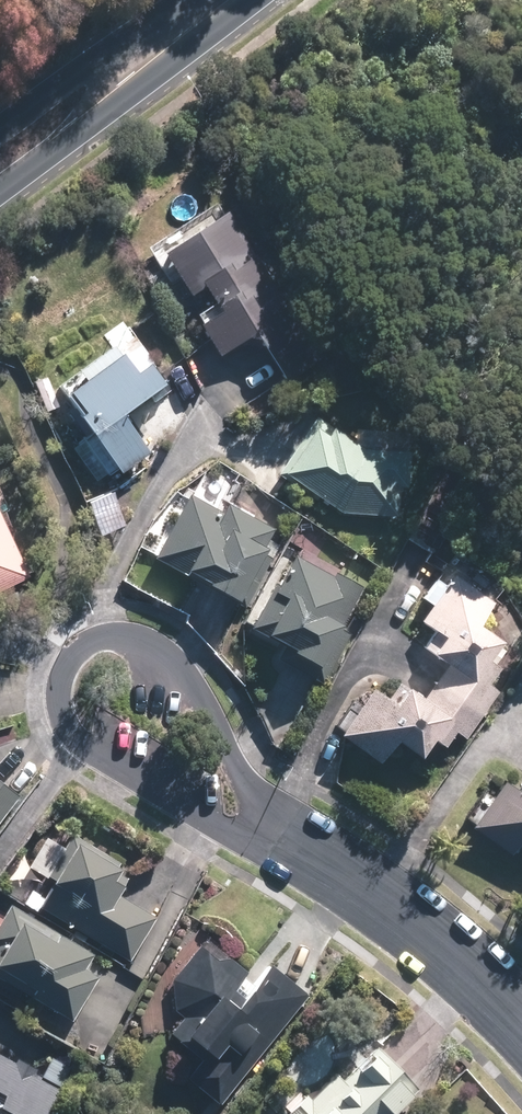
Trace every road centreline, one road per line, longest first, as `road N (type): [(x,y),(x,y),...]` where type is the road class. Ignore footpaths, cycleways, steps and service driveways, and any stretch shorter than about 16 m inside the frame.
road 1 (residential): [(273,833),(204,814),(81,741),(59,698),(70,661),(97,639),(154,646),(185,675),(241,775)]
road 2 (residential): [(273,833),(376,895),(521,1021)]
road 3 (secondary): [(155,48),(99,119),(0,193)]
road 4 (secondary): [(0,127),(54,86),(155,48)]

